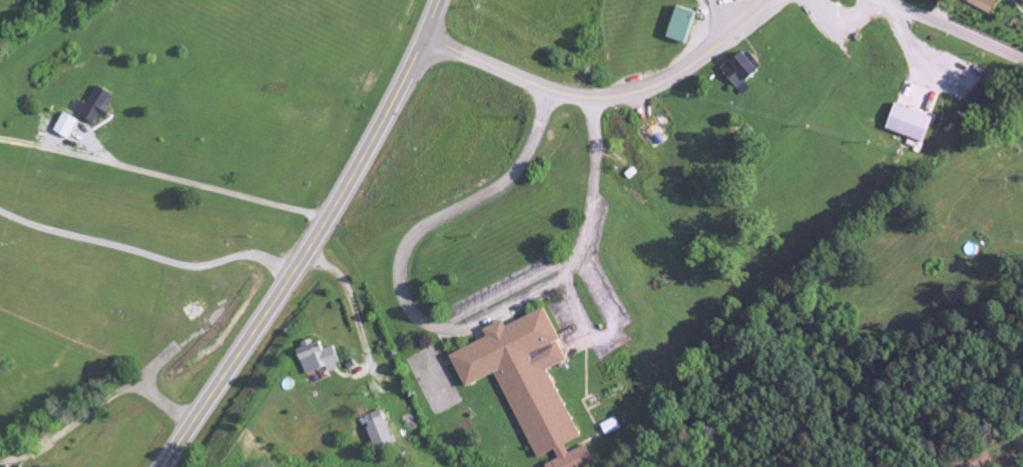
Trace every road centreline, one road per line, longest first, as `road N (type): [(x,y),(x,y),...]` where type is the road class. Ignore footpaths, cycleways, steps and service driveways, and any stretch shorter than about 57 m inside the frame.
road 1 (secondary): [(161,466),(346,189),(425,38)]
road 2 (secondary): [(425,38),(561,94),(625,97),(688,69),(771,0)]
road 3 (secondary): [(1022,59),(883,0)]

